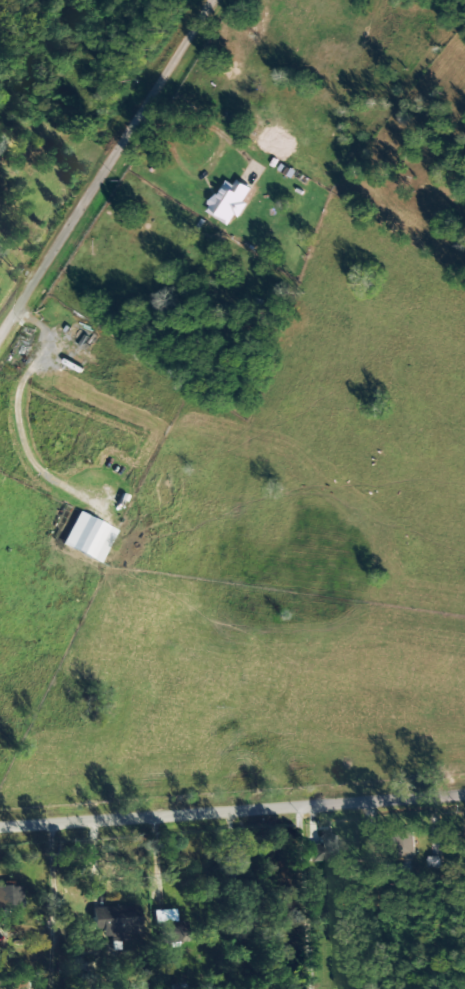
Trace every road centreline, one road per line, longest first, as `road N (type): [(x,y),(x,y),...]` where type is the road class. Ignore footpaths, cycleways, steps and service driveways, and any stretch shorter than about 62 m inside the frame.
road 1 (residential): [(464,792),(0,827)]
road 2 (residential): [(0,329),(207,0)]

